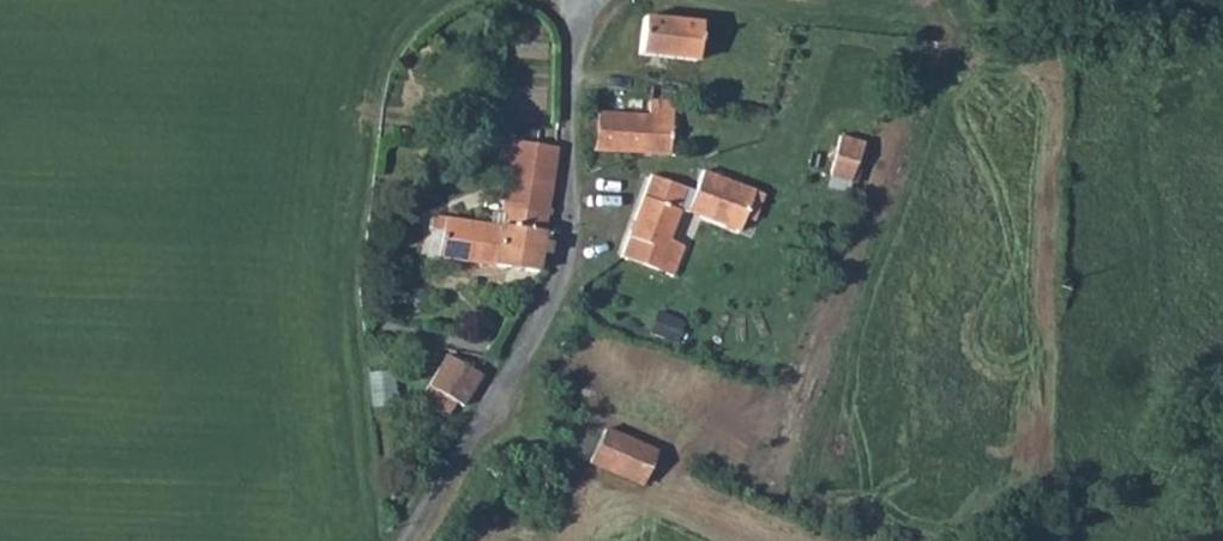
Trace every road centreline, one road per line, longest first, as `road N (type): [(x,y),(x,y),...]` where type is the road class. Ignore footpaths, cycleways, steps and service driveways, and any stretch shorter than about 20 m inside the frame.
road 1 (unclassified): [(412,540),(559,290),(571,237),(580,0)]

